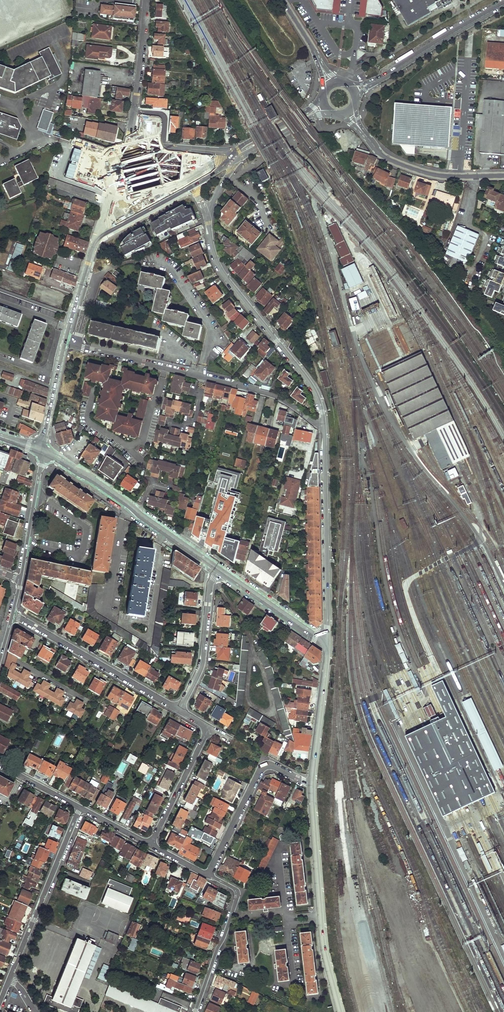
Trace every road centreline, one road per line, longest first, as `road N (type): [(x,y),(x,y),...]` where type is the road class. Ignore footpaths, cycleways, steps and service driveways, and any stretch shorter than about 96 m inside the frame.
road 1 (tertiary): [(324,425),(310,382),(219,266),(208,220),(243,155),(331,111)]
road 2 (residential): [(65,342),(251,389),(324,425)]
road 3 (tertiary): [(311,784),(324,952),(340,1011)]
road 4 (tertiary): [(326,641),(324,425)]
road 5 (secondary): [(42,452),(219,570)]
road 6 (residential): [(177,710),(12,615)]
road 7 (residential): [(80,808),(9,979)]
road 8 (residential): [(347,112),(381,154),(409,168),(503,176)]
road 9 (tertiary): [(353,92),(503,4)]
road 10 (residential): [(208,876),(262,767),(311,784)]
road 11 (tertiary): [(232,151),(217,171),(97,238)]
road 12 (residential): [(195,1011),(237,898),(208,876)]
road 13 (residential): [(177,710),(199,665),(210,587),(219,570)]
road 14 (tertiary): [(326,641),(311,784)]
road 15 (tertiary): [(42,452),(21,580)]
road 16 (residential): [(151,845),(209,729)]
road 17 (secondary): [(219,570),(326,641)]
road 18 (residential): [(232,151),(166,145),(166,120),(133,110)]

